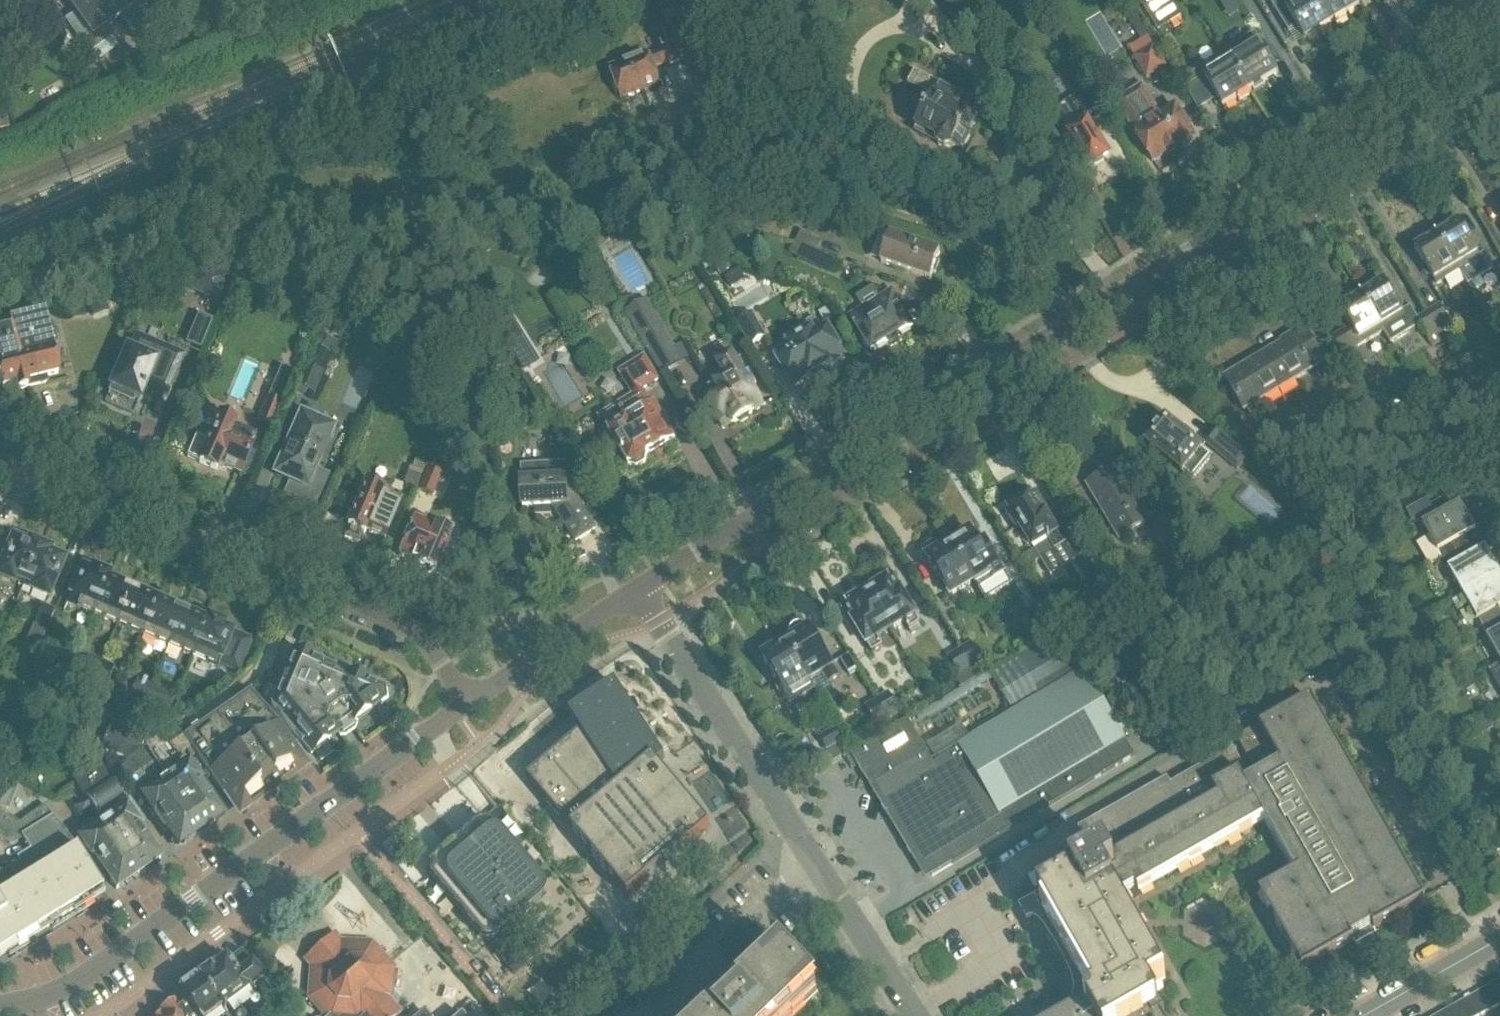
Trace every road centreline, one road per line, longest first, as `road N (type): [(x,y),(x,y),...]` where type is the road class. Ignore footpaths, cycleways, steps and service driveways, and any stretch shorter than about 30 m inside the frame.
road 1 (tertiary): [(639,587),(1499,65)]
road 2 (tertiary): [(462,705),(83,977),(0,1005)]
road 3 (residential): [(0,455),(419,636),(462,705)]
road 4 (residential): [(813,864),(639,587)]
road 5 (residential): [(647,1015),(813,864)]
road 6 (tertiary): [(639,587),(462,705)]
road 7 (residential): [(914,1015),(813,864)]
road 8 (tertiary): [(1363,1015),(1499,939)]

